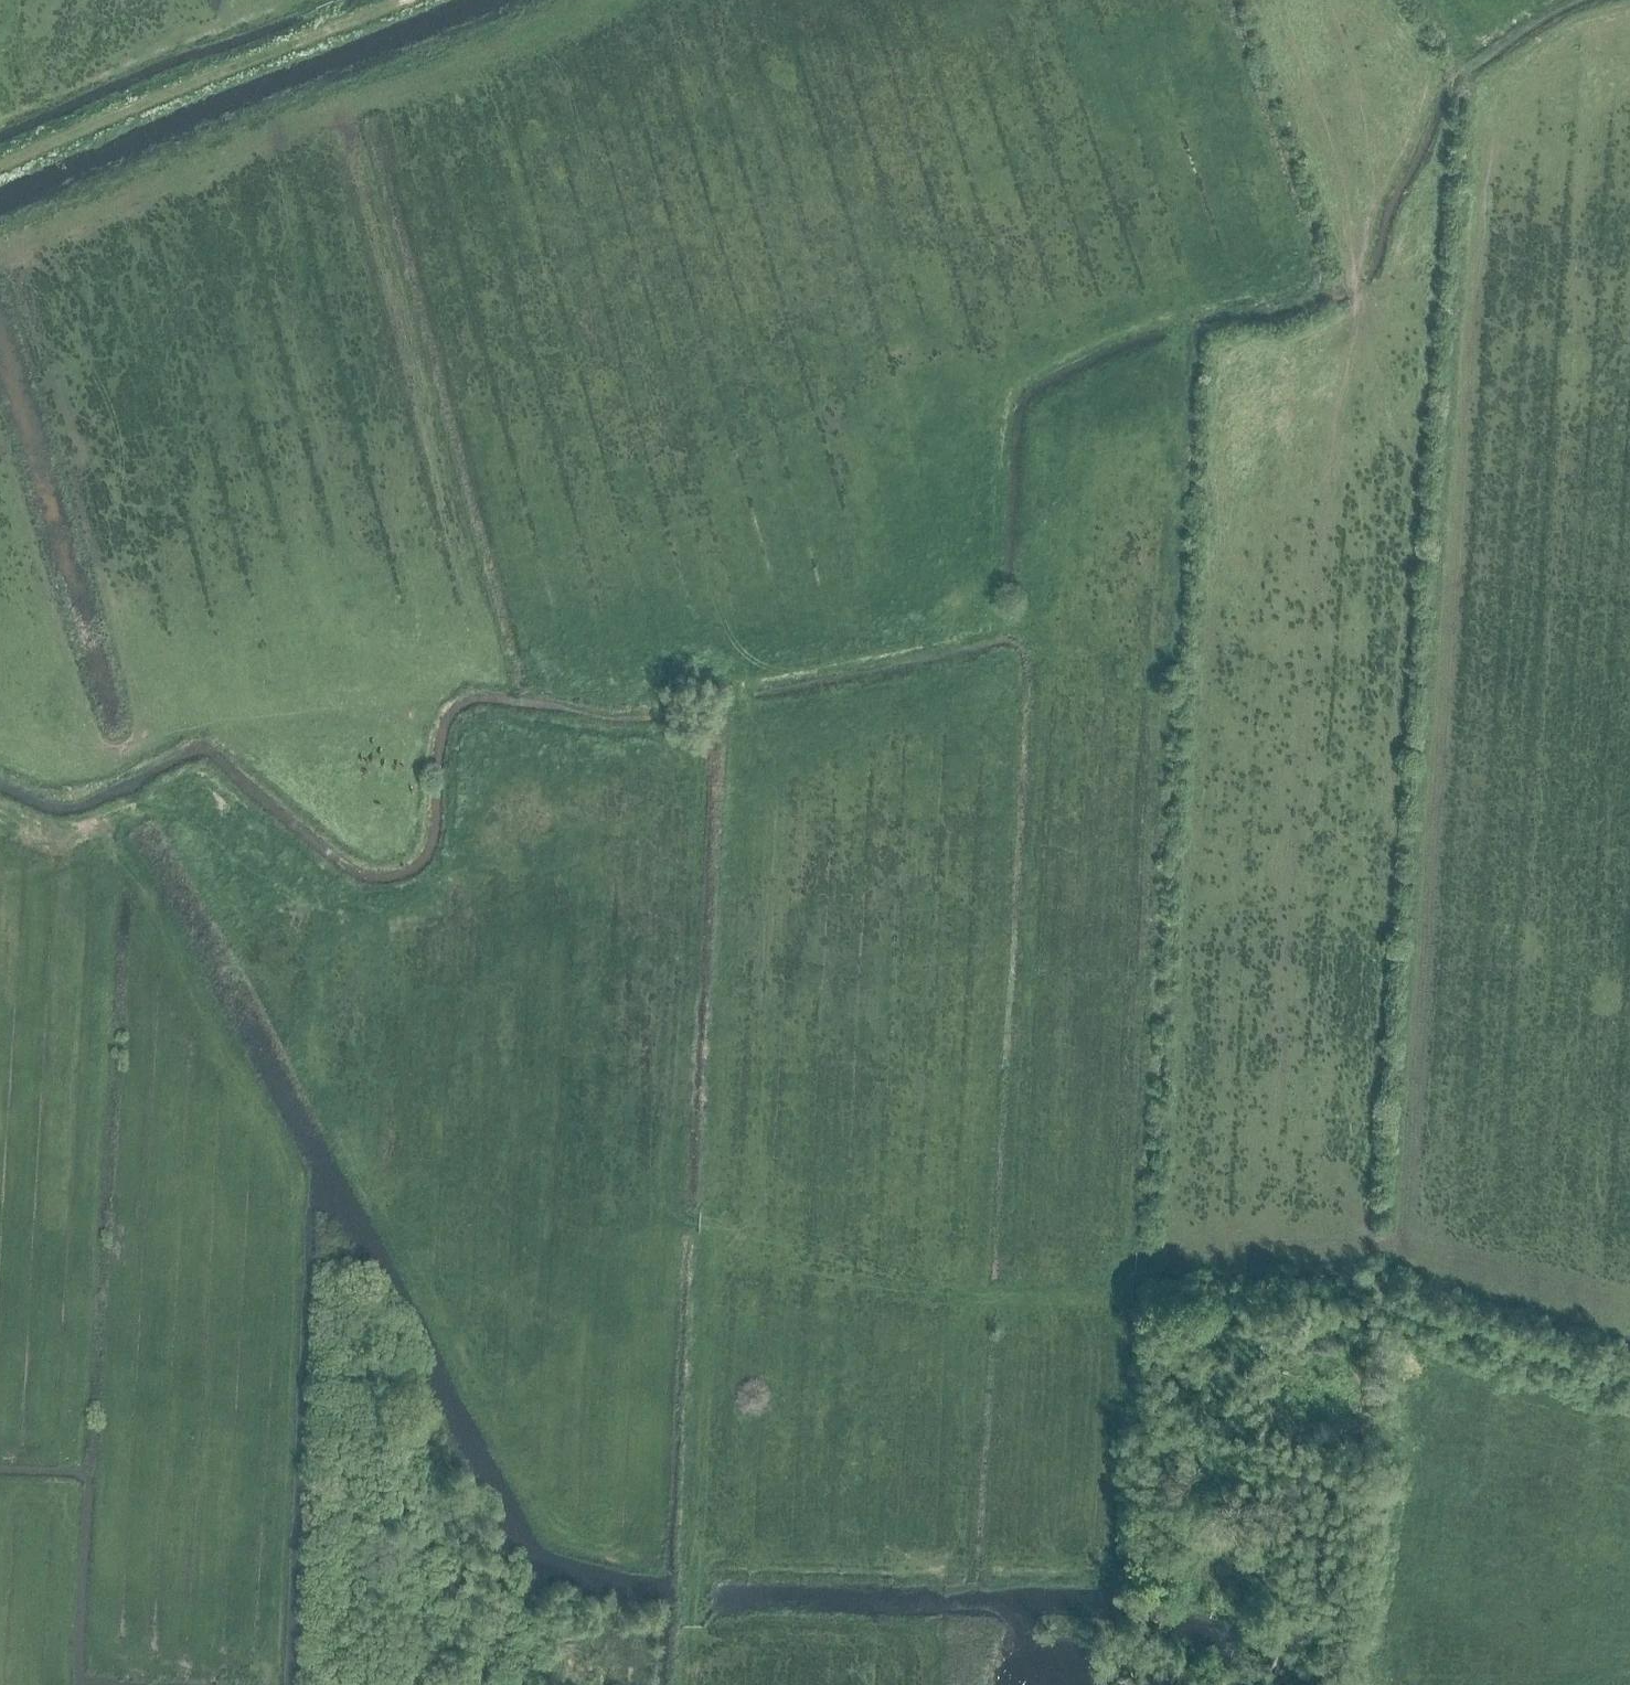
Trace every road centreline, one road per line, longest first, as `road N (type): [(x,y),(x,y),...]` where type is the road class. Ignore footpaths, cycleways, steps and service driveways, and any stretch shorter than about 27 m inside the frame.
road 1 (track): [(1629,1375),(1347,1298),(992,1295)]
road 2 (track): [(0,169),(403,0)]

